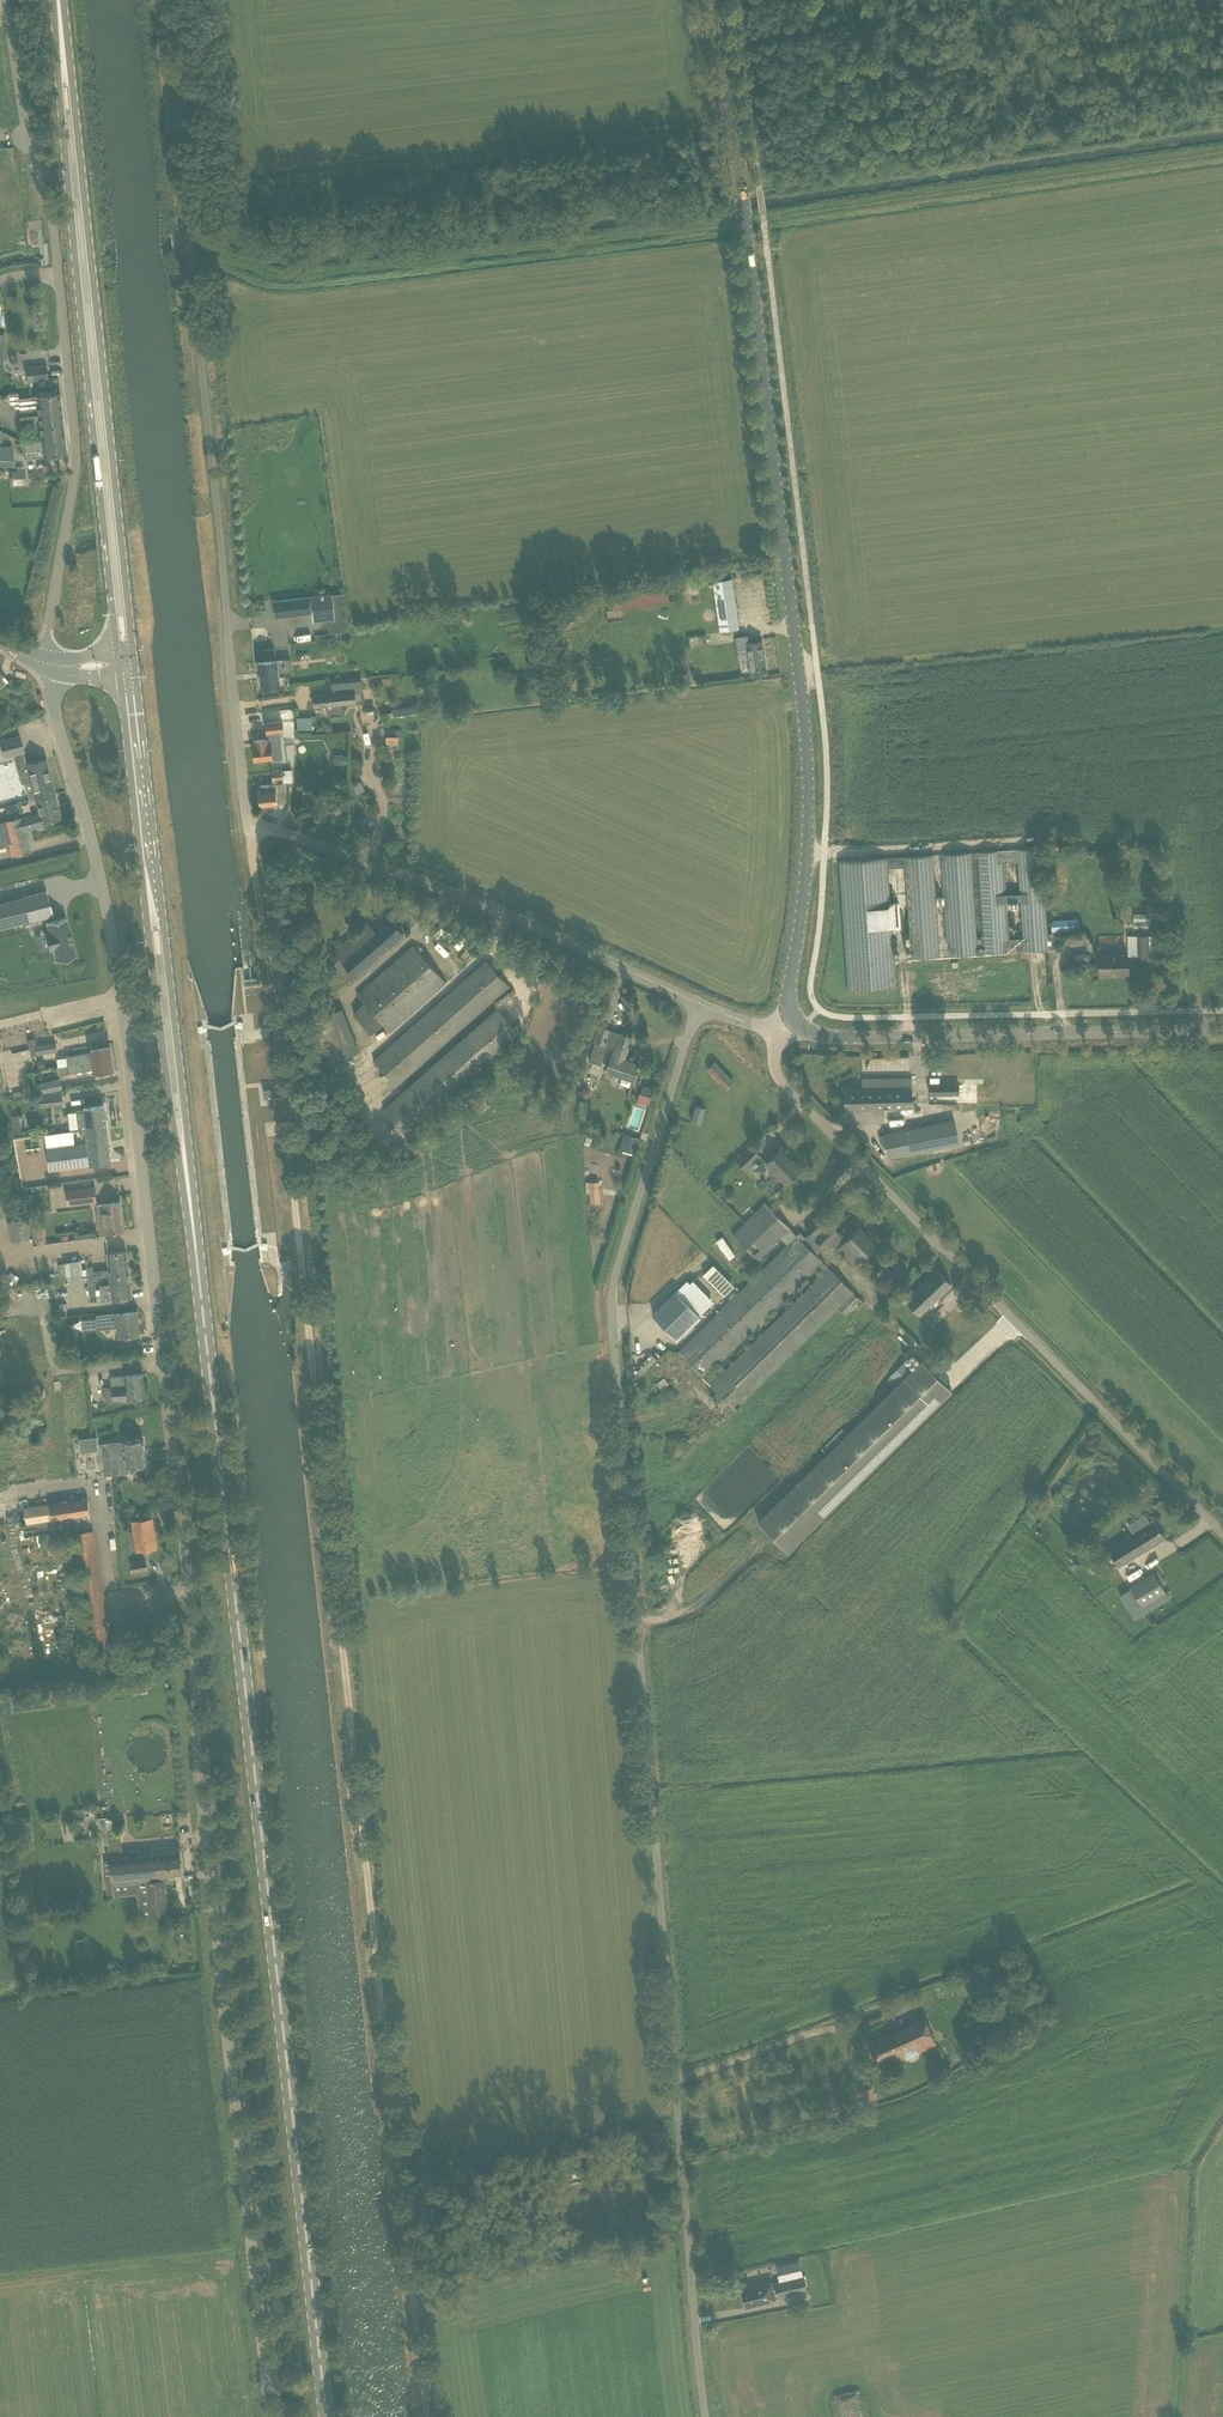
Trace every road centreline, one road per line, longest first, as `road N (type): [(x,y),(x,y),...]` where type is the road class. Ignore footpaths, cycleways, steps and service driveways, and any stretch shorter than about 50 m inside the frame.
road 1 (unclassified): [(274,2416),(195,1769),(192,1574),(119,962),(47,663)]
road 2 (track): [(432,2416),(275,985),(250,836)]
road 3 (unclassified): [(705,2416),(613,1326),(621,1269),(699,1007)]
road 4 (unclassified): [(699,1007),(324,849),(250,836),(162,0)]
road 5 (primary): [(328,2416),(184,1158)]
road 6 (tertiary): [(795,1024),(786,992),(808,860),(808,777),(717,0)]
road 7 (unclassified): [(1222,1534),(793,1095),(777,1073),(775,1031)]
road 8 (unclassified): [(47,663),(78,453),(55,206),(28,121),(10,0)]
road 9 (primary): [(79,191),(73,224),(117,651)]
road 10 (primary): [(133,650),(89,225),(79,191)]
road 11 (track): [(1222,151),(765,220)]
road 12 (tertiary): [(795,1024),(833,1038),(1222,1031)]
road 13 (primary): [(184,1158),(168,942),(151,870)]
road 14 (primary): [(151,870),(172,1112),(184,1158)]
road 15 (primary): [(79,191),(58,0)]
road 16 (primary): [(151,870),(133,680)]

